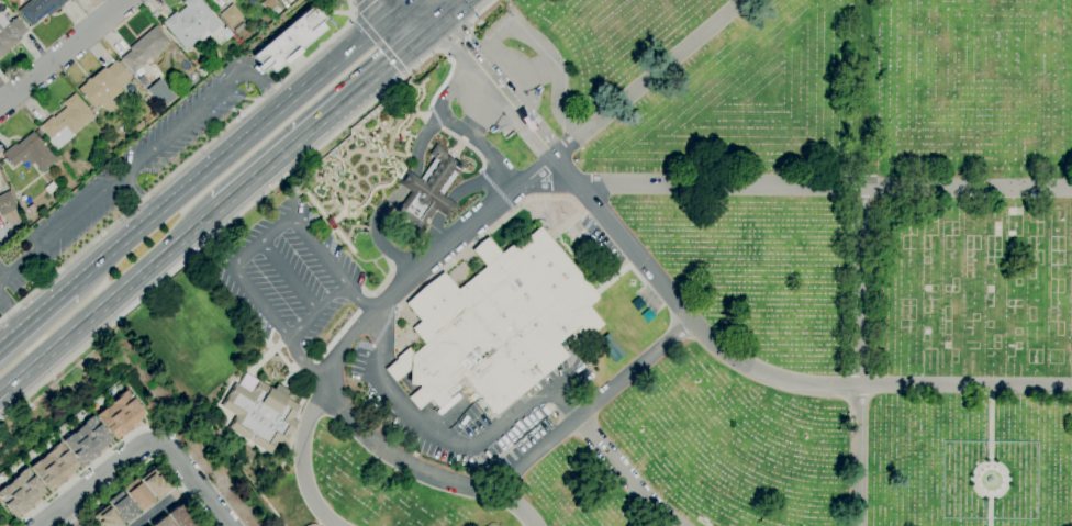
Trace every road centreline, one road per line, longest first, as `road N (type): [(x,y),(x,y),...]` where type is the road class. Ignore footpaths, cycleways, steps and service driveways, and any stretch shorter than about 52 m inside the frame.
road 1 (primary): [(397,9),(71,289)]
road 2 (primary): [(215,205),(439,21)]
road 3 (primary): [(0,393),(215,205)]
road 4 (residential): [(0,106),(126,0)]
road 5 (residential): [(45,525),(156,438)]

